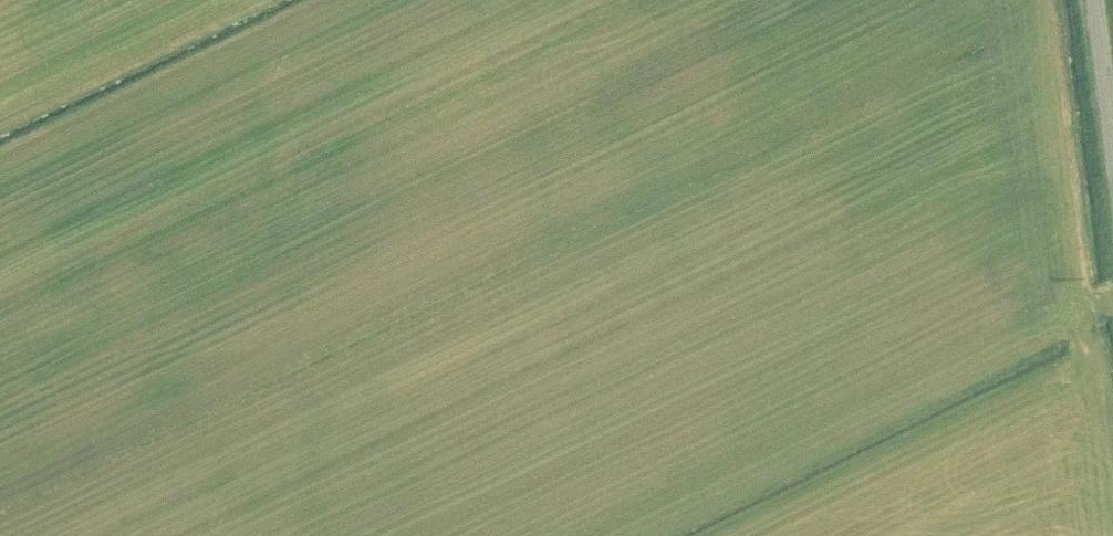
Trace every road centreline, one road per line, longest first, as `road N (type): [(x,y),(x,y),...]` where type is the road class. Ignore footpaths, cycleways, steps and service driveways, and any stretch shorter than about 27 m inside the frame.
road 1 (unclassified): [(1112,177),(1090,0)]

